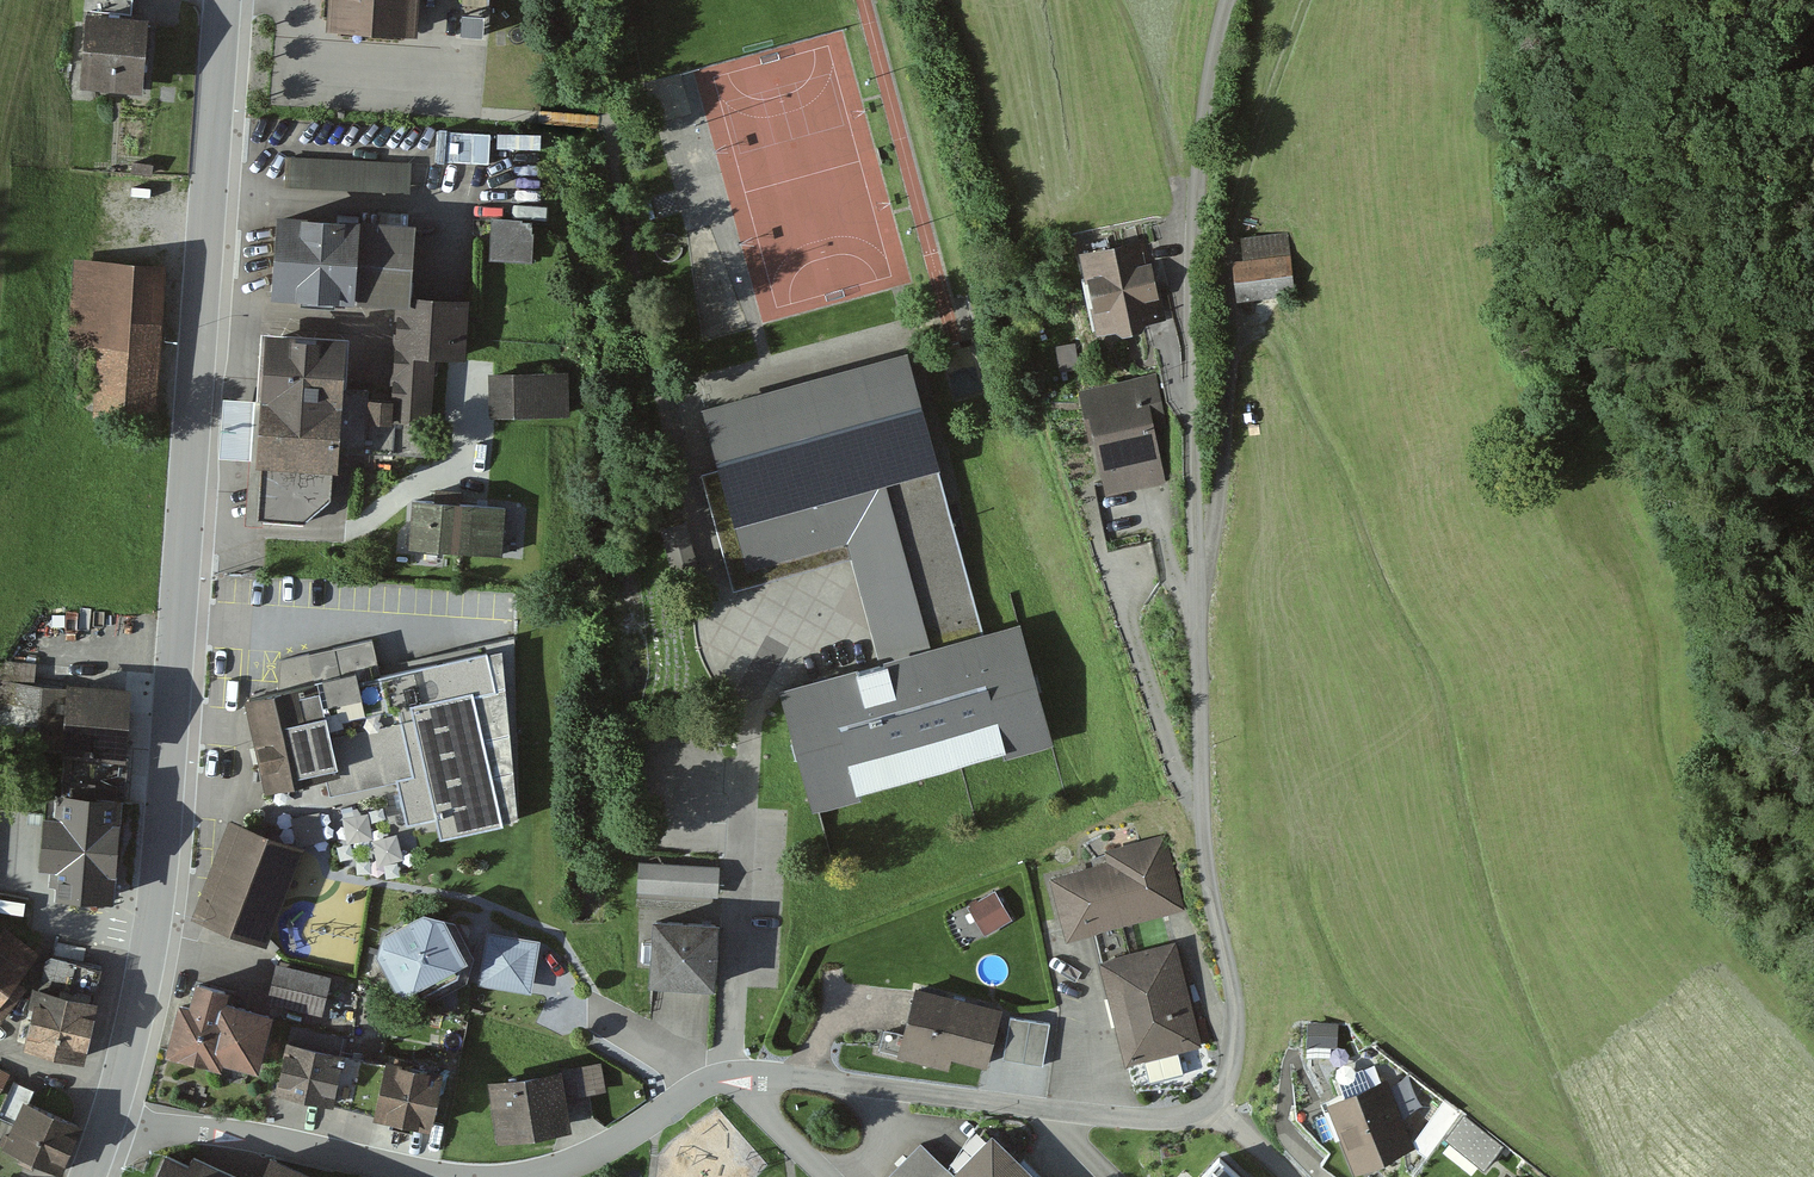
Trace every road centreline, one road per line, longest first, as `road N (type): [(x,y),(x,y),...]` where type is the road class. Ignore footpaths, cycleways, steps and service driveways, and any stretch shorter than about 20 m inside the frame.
road 1 (tertiary): [(225,0),(163,869),(113,1109)]
road 2 (unclassified): [(1218,1104),(1235,1064),(1238,1027),(1207,879),(1195,233),(1227,0)]
road 3 (track): [(1201,587),(1228,420),(1226,247),(1252,152),(1310,0)]
road 4 (residential): [(735,1081),(805,1078),(1159,1123),(1197,1118),(1218,1104)]
road 5 (residential): [(113,1109),(442,1176)]
road 6 (residential): [(517,1176),(606,1152),(708,1083),(735,1081)]
road 7 (residential): [(735,1081),(835,1176)]

